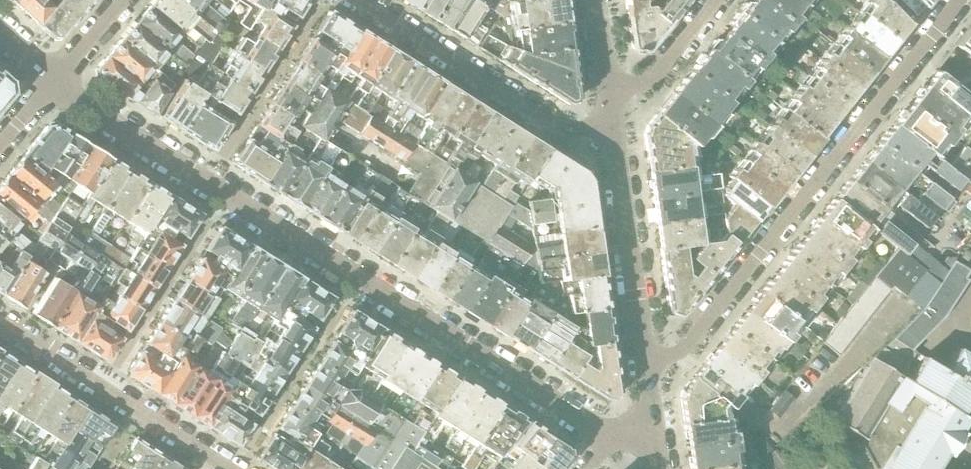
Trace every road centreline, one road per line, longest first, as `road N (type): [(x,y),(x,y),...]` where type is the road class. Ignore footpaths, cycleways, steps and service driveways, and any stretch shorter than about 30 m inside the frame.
road 1 (residential): [(614,441),(54,83)]
road 2 (residential): [(645,363),(673,359),(691,344),(960,0)]
road 3 (residential): [(611,126),(557,129),(354,0)]
road 4 (residential): [(233,468),(0,321)]
road 5 (residential): [(645,363),(611,126)]
road 6 (residential): [(607,91),(656,74),(714,0)]

